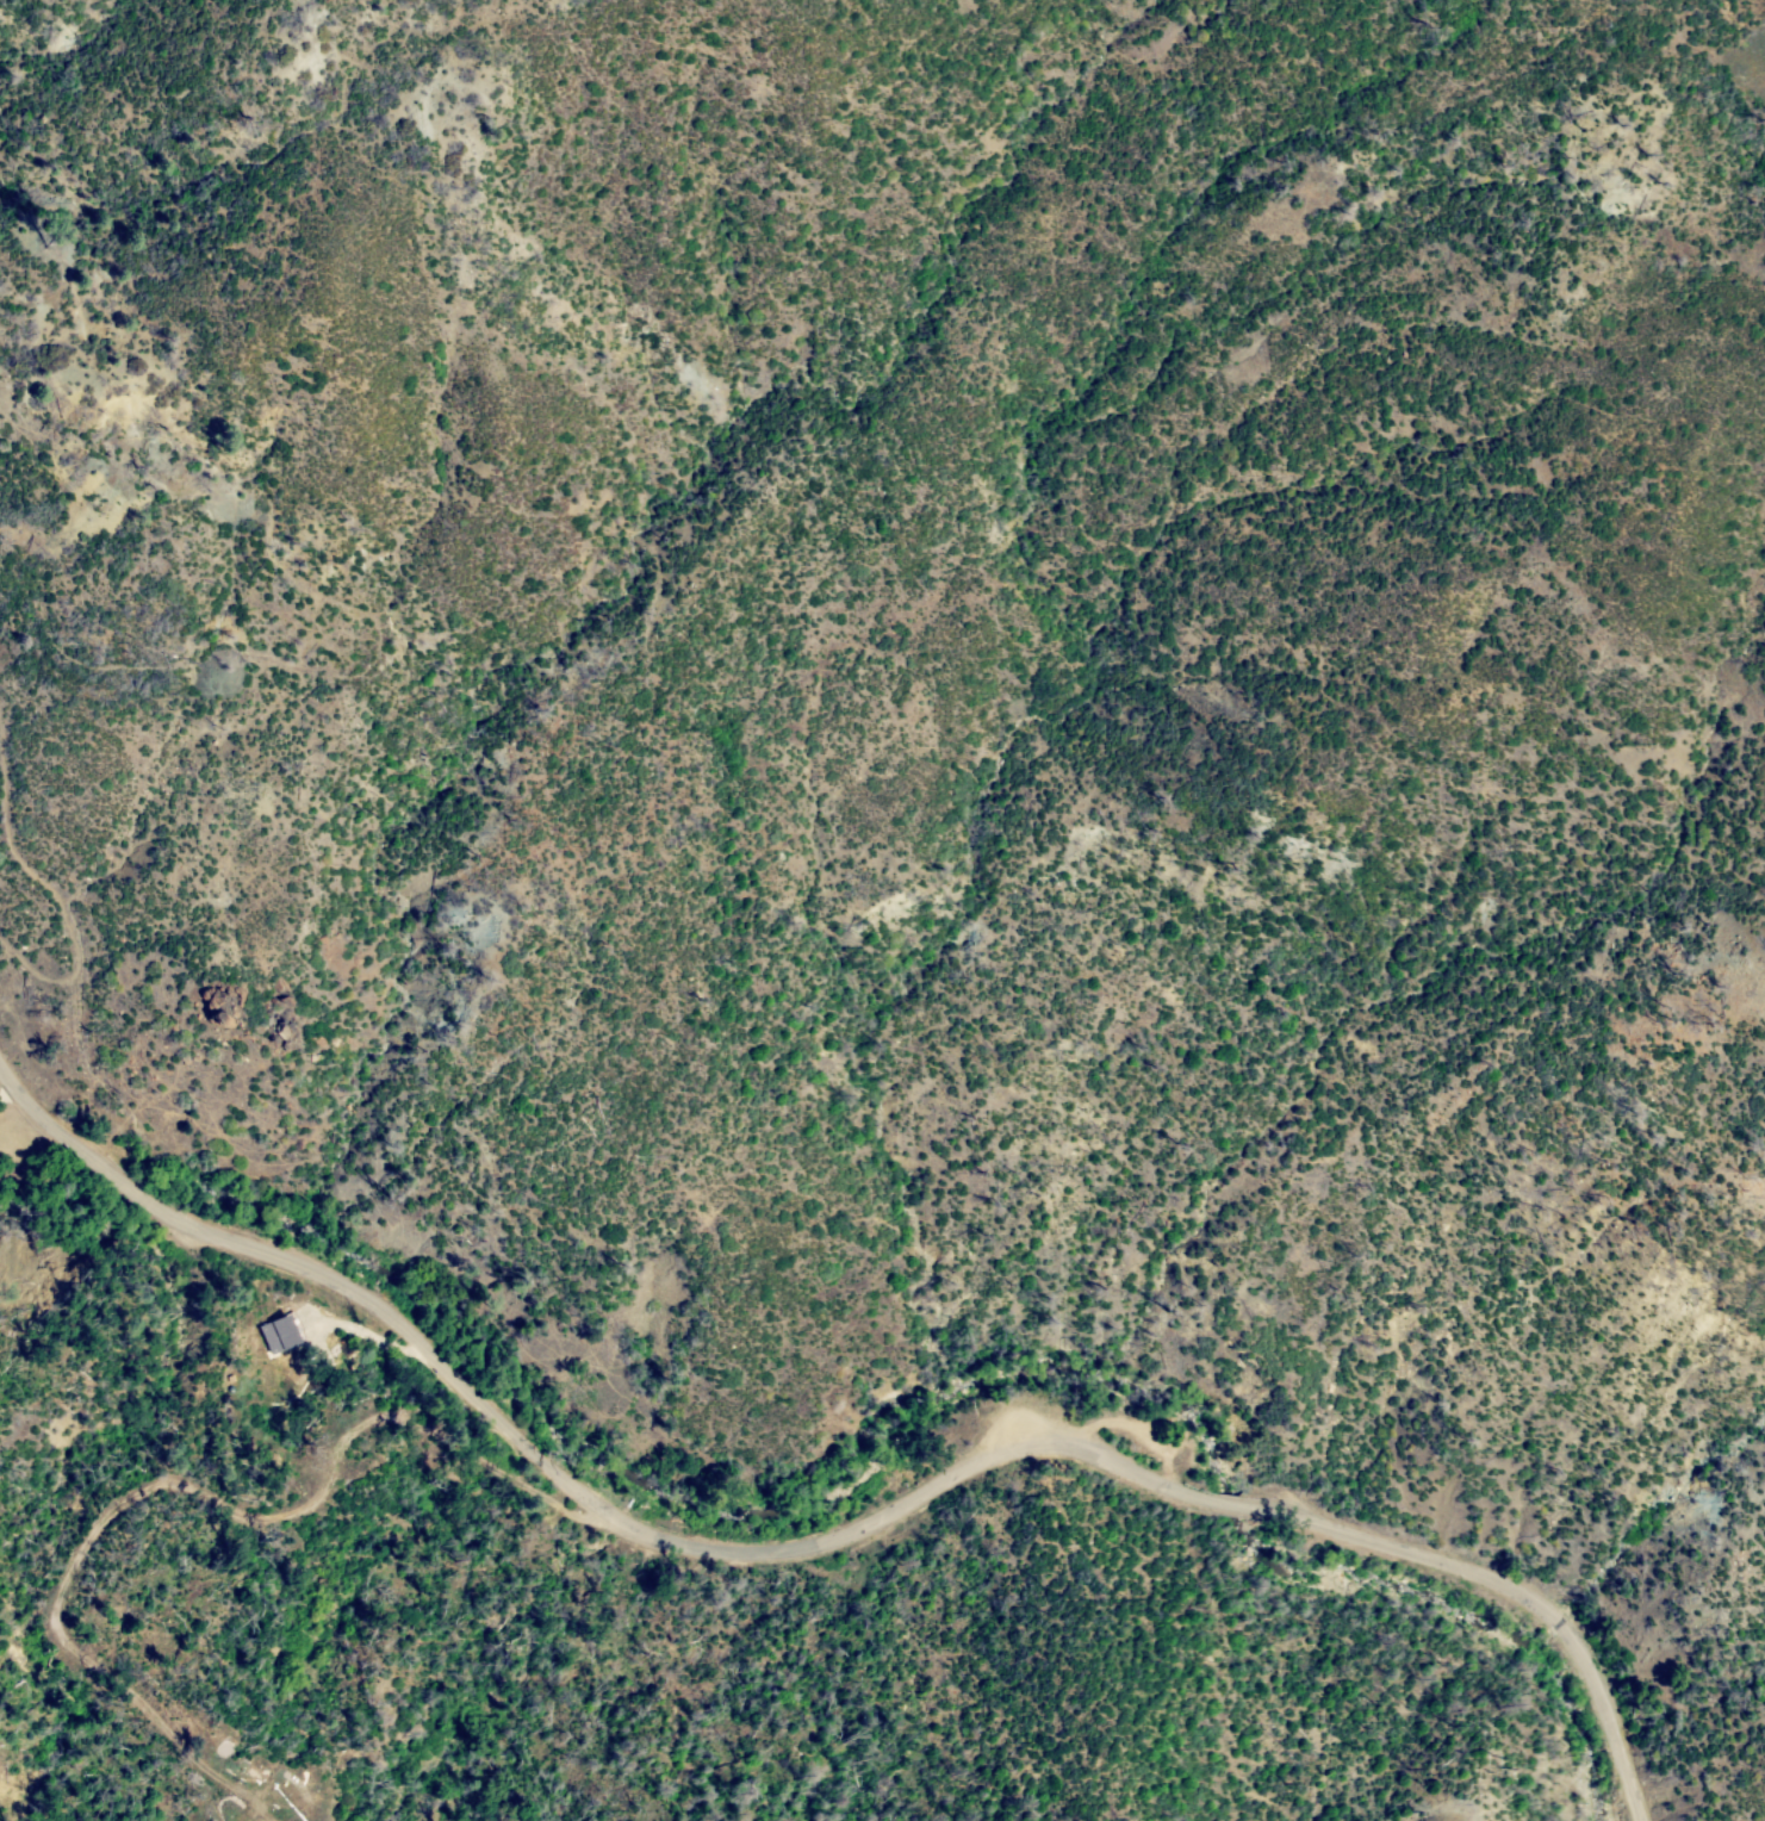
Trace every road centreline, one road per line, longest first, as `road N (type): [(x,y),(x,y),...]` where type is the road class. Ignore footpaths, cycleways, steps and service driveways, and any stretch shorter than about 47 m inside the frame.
road 1 (tertiary): [(1218,1506),(1054,1447),(999,1459),(814,1549),(745,1555),(654,1536),(542,1461),(372,1305),(307,1270),(203,1233),(111,1176),(29,1105),(0,1065)]
road 2 (track): [(455,1382),(248,1530),(198,1516),(161,1485),(113,1500),(67,1555),(33,1612),(52,1652),(212,1820)]
road 3 (tertiary): [(1640,1820),(1586,1673),(1562,1632),(1478,1575),(1284,1516)]

